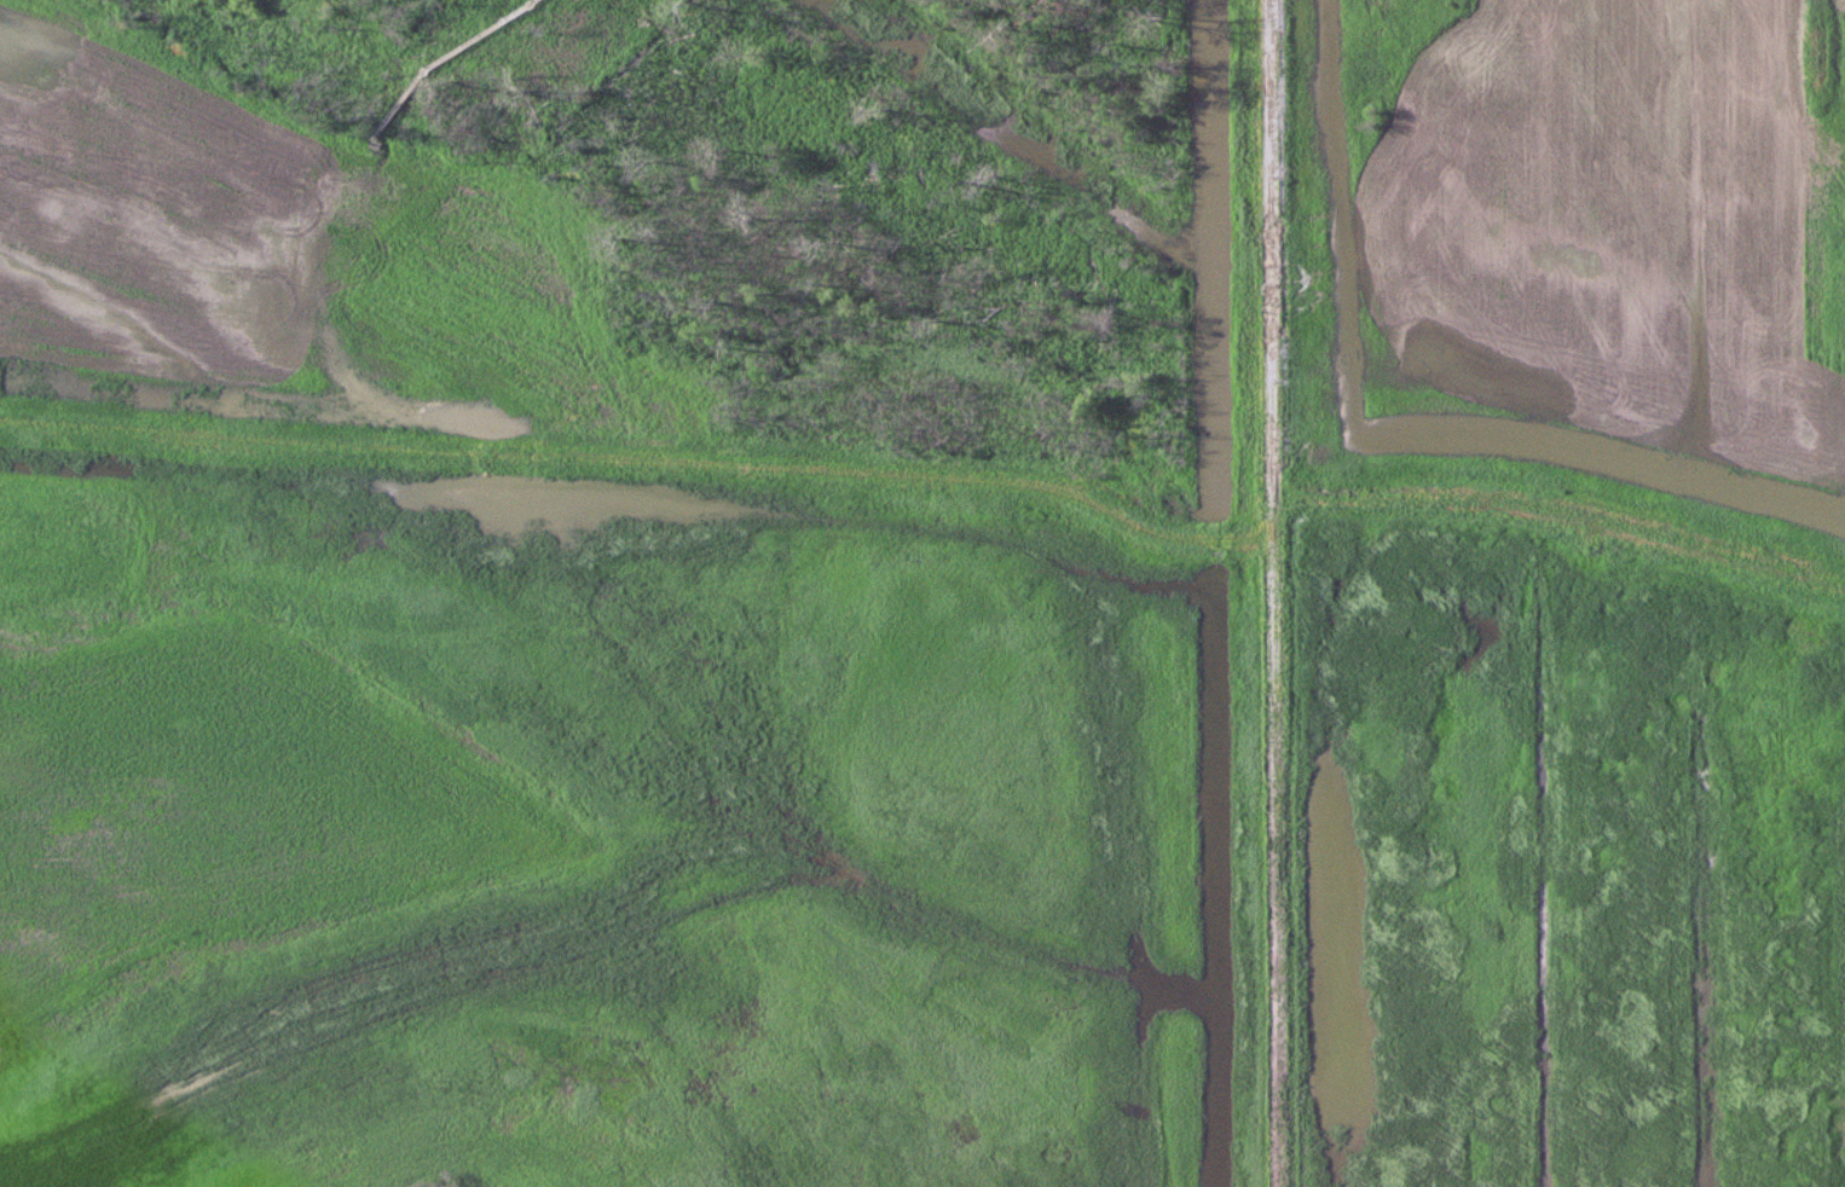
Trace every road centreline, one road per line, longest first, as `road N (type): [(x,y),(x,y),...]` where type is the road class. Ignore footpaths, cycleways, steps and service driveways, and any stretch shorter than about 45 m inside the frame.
road 1 (residential): [(1270,0),(1280,1186)]

